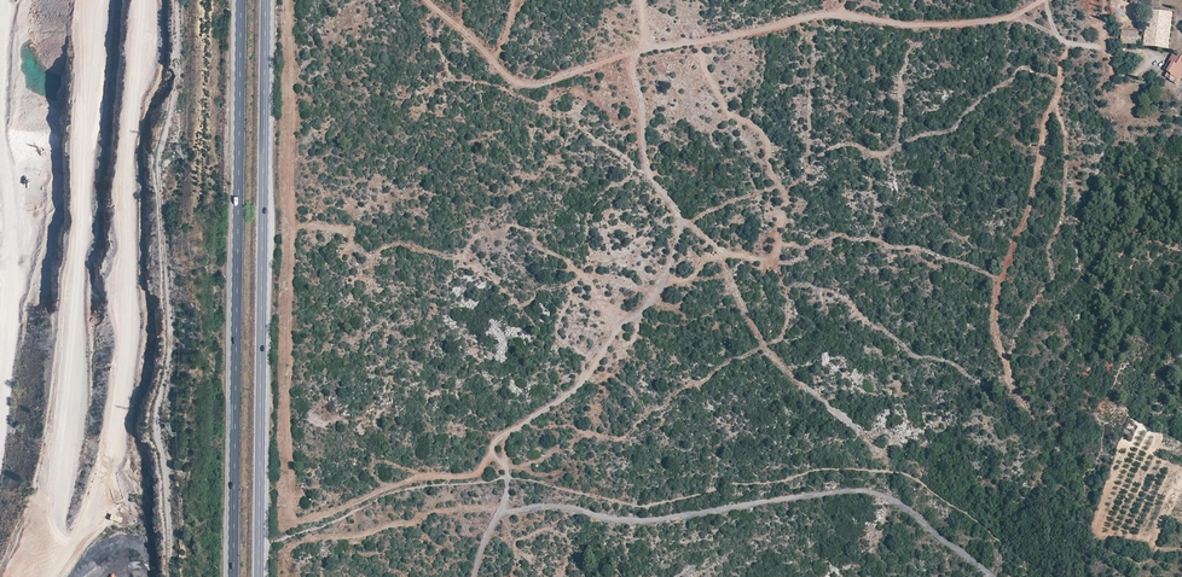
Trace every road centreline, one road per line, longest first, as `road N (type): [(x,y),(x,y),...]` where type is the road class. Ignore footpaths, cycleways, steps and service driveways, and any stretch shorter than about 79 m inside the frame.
road 1 (track): [(474,576),(507,495),(507,468),(493,446),(580,385),(651,300),(672,260),(682,221),(649,171),(643,143),(638,0)]
road 2 (track): [(1037,0),(1026,14),(900,25),(831,18),(689,41),(525,84),(423,0)]
road 3 (primary): [(258,576),(268,0)]
road 4 (primary): [(242,0),(233,576)]

